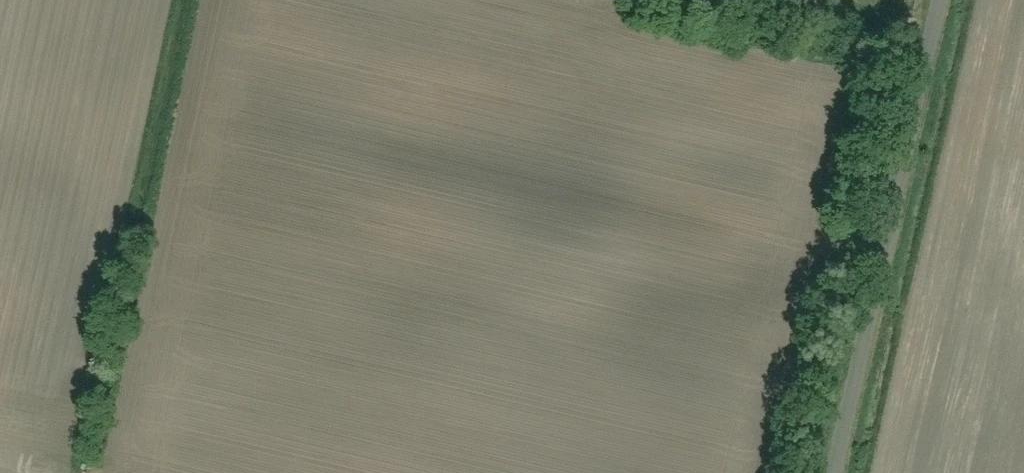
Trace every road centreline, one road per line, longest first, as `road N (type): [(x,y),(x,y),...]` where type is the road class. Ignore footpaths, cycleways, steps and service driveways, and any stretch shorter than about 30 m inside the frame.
road 1 (unclassified): [(935,0),(829,472)]

